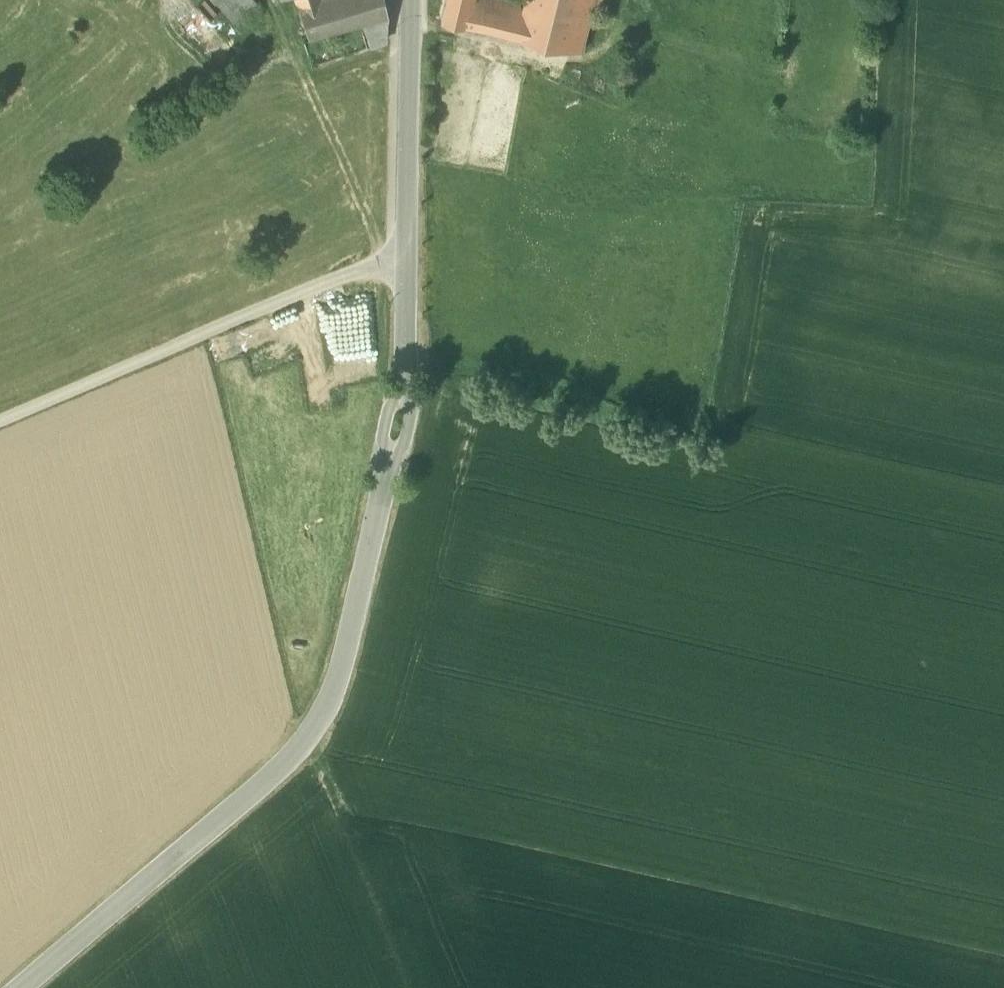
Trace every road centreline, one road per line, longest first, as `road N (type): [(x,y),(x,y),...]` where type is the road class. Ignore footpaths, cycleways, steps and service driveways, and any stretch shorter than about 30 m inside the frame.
road 1 (unclassified): [(21,987),(311,740),(332,700),(397,424),(408,302)]
road 2 (track): [(407,250),(0,421)]
road 3 (residential): [(408,302),(410,0)]

